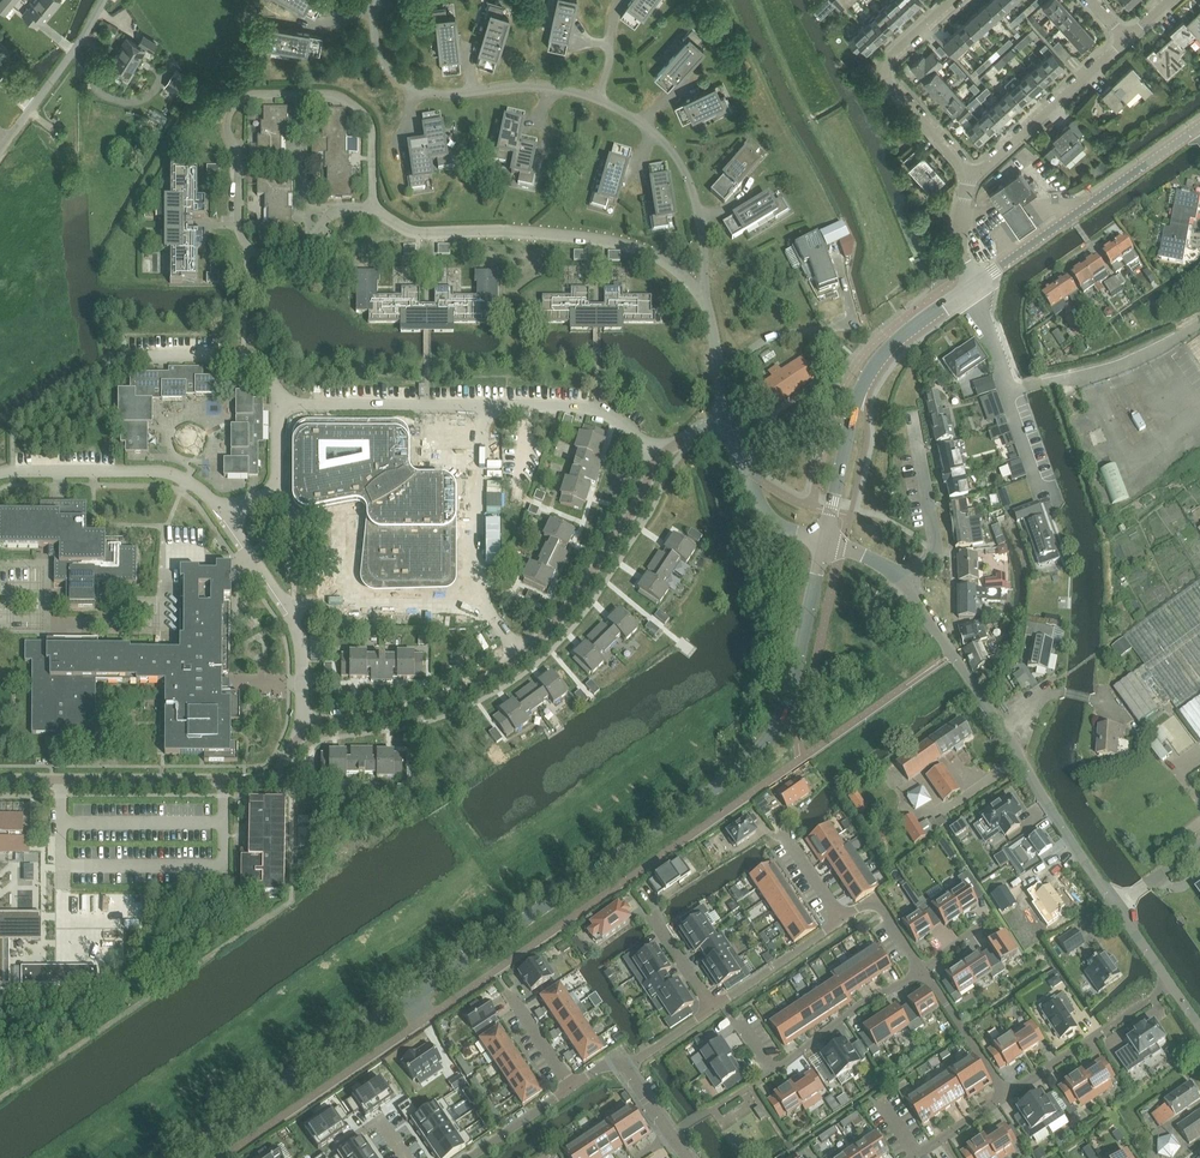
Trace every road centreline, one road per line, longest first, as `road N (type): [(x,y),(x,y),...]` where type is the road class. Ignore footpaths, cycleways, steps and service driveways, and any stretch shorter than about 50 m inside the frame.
road 1 (residential): [(176,1157),(750,763),(787,700),(824,540)]
road 2 (residential): [(1199,1024),(904,583)]
road 3 (residential): [(700,294),(706,280),(695,205),(686,175),(662,143),(628,114),(569,90),(415,90),(385,65),(376,0)]
road 4 (residential): [(368,208),(366,115),(331,93),(246,98),(226,130),(239,160),(243,242),(260,255),(286,257),(318,231)]
road 5 (residential): [(368,208),(413,231),(540,234),(637,249),(665,261),(700,294)]
road 6 (residential): [(302,720),(282,767),(259,782),(0,782)]
road 7 (residential): [(972,287),(899,338),(860,389),(824,540)]
road 8 (residential): [(972,287),(1199,126)]
road 9 (residential): [(520,658),(482,601),(483,407)]
road 10 (residential): [(661,456),(580,592),(520,658)]
road 11 (residential): [(224,515),(209,496),(163,474),(0,474)]
road 12 (residential): [(969,173),(884,82),(888,58),(952,0)]
road 13 (residential): [(520,658),(434,705),(396,716),(302,720)]
road 14 (residential): [(302,720),(298,631),(224,515)]
road 15 (residential): [(969,173),(988,167),(1124,40)]
road 16 (residential): [(277,406),(483,407)]
road 17 (residential): [(0,159),(62,82),(108,0)]
road 18 (residential): [(483,407),(592,409),(661,456)]
road 19 (residential): [(277,406),(276,389),(255,358),(124,357)]
road 20 (residential): [(904,583),(937,541),(909,415)]
road 21 (residential): [(773,1072),(856,1008),(923,971)]
road 22 (residential): [(824,540),(773,522),(720,422)]
road 23 (residential): [(841,918),(712,1009)]
road 24 (residential): [(1004,1093),(923,971)]
road 25 (residential): [(224,515),(274,491),(277,406)]
road 26 (residential): [(700,294),(721,371),(720,422)]
road 27 (residential): [(572,1086),(467,1157)]

